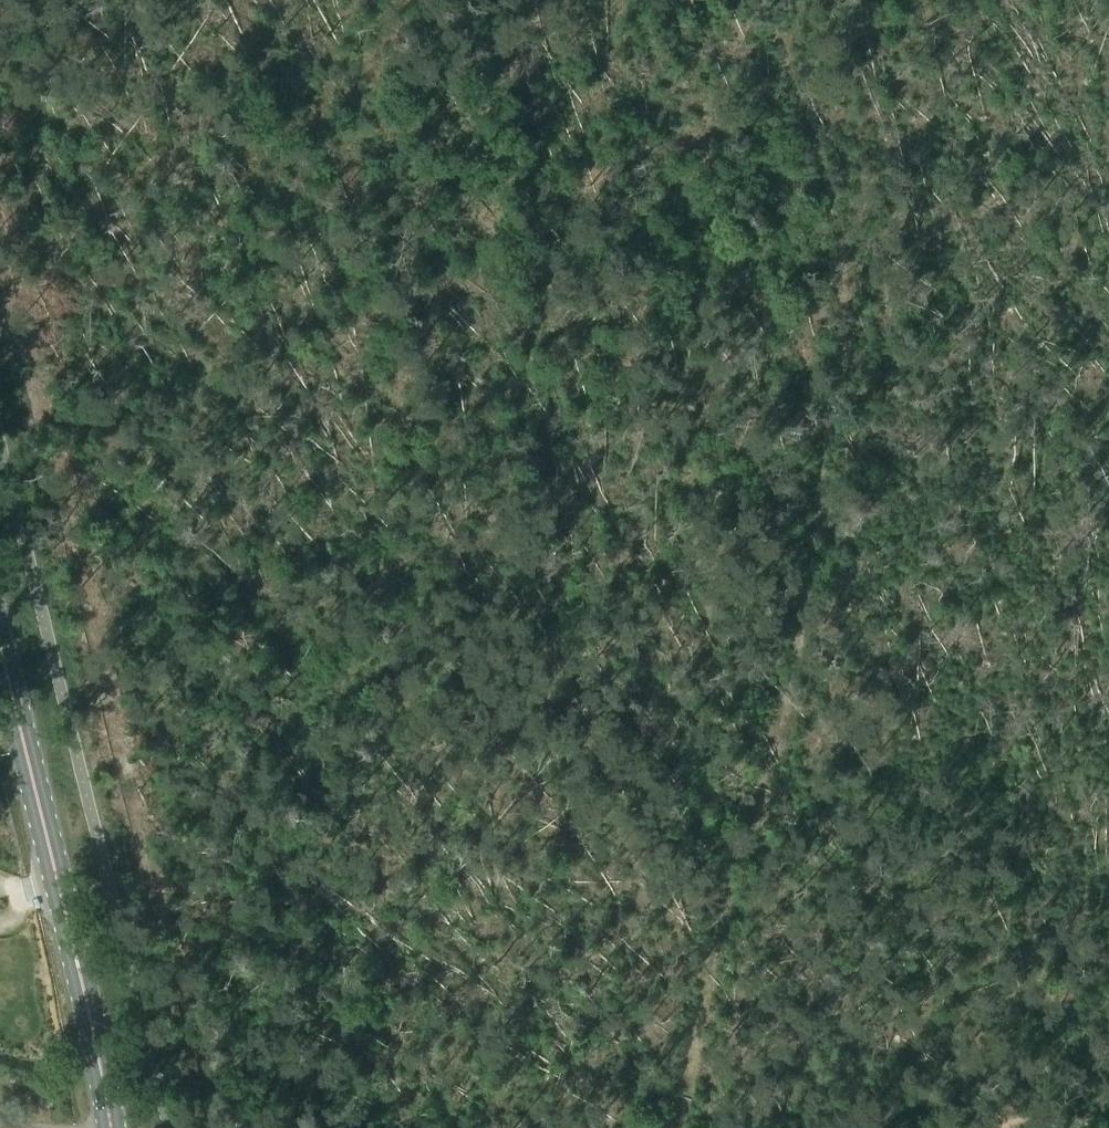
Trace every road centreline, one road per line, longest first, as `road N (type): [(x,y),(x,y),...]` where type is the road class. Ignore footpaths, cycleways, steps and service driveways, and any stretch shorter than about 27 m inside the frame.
road 1 (primary): [(110,1127),(0,651)]

